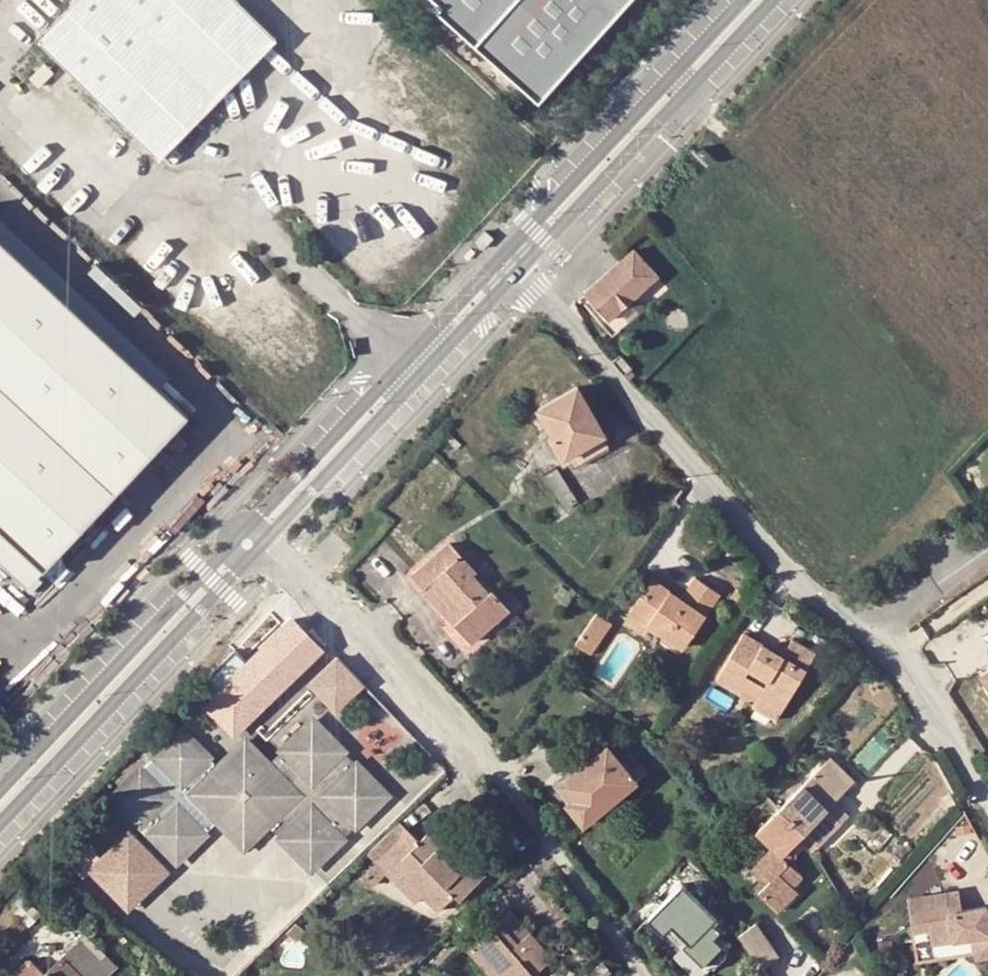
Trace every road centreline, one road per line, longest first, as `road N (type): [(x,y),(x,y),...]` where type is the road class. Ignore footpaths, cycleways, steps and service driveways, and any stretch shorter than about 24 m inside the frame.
road 1 (secondary): [(742,0),(243,531)]
road 2 (unclassified): [(987,802),(933,702),(874,634),(790,575),(517,272)]
road 3 (unclassified): [(643,975),(478,749),(258,545)]
road 4 (secondary): [(0,825),(258,545)]
road 5 (secondary): [(258,545),(517,272)]
road 6 (secondary): [(517,272),(774,0)]
road 7 (secondary): [(243,531),(0,790)]

